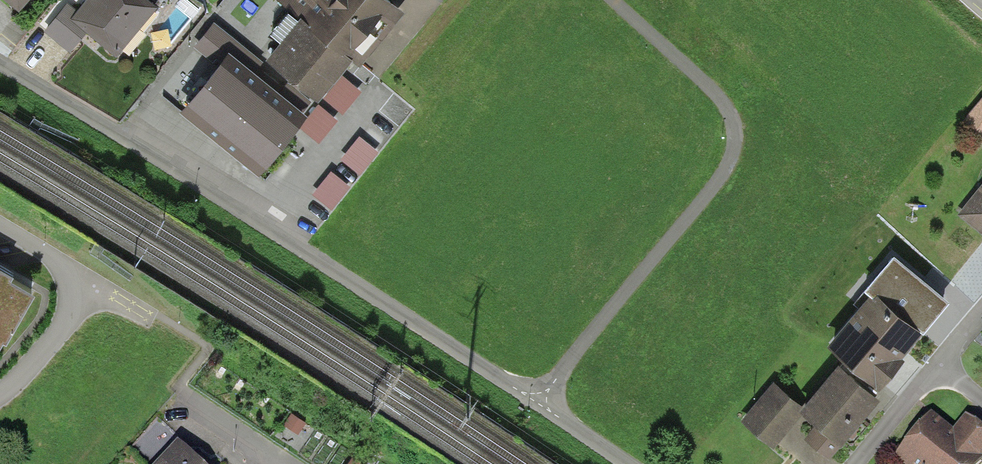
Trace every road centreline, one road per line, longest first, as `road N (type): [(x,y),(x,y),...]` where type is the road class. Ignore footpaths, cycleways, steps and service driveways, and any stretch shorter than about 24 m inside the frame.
road 1 (residential): [(610,0),(727,121),(734,144),(722,177),(537,402)]
road 2 (residential): [(268,228),(537,402)]
road 3 (residential): [(0,65),(268,228)]
road 4 (residential): [(0,398),(18,387),(77,308),(75,283),(57,262),(0,229)]
road 5 (residential): [(856,463),(981,312)]
road 6 (residential): [(268,228),(376,78)]

